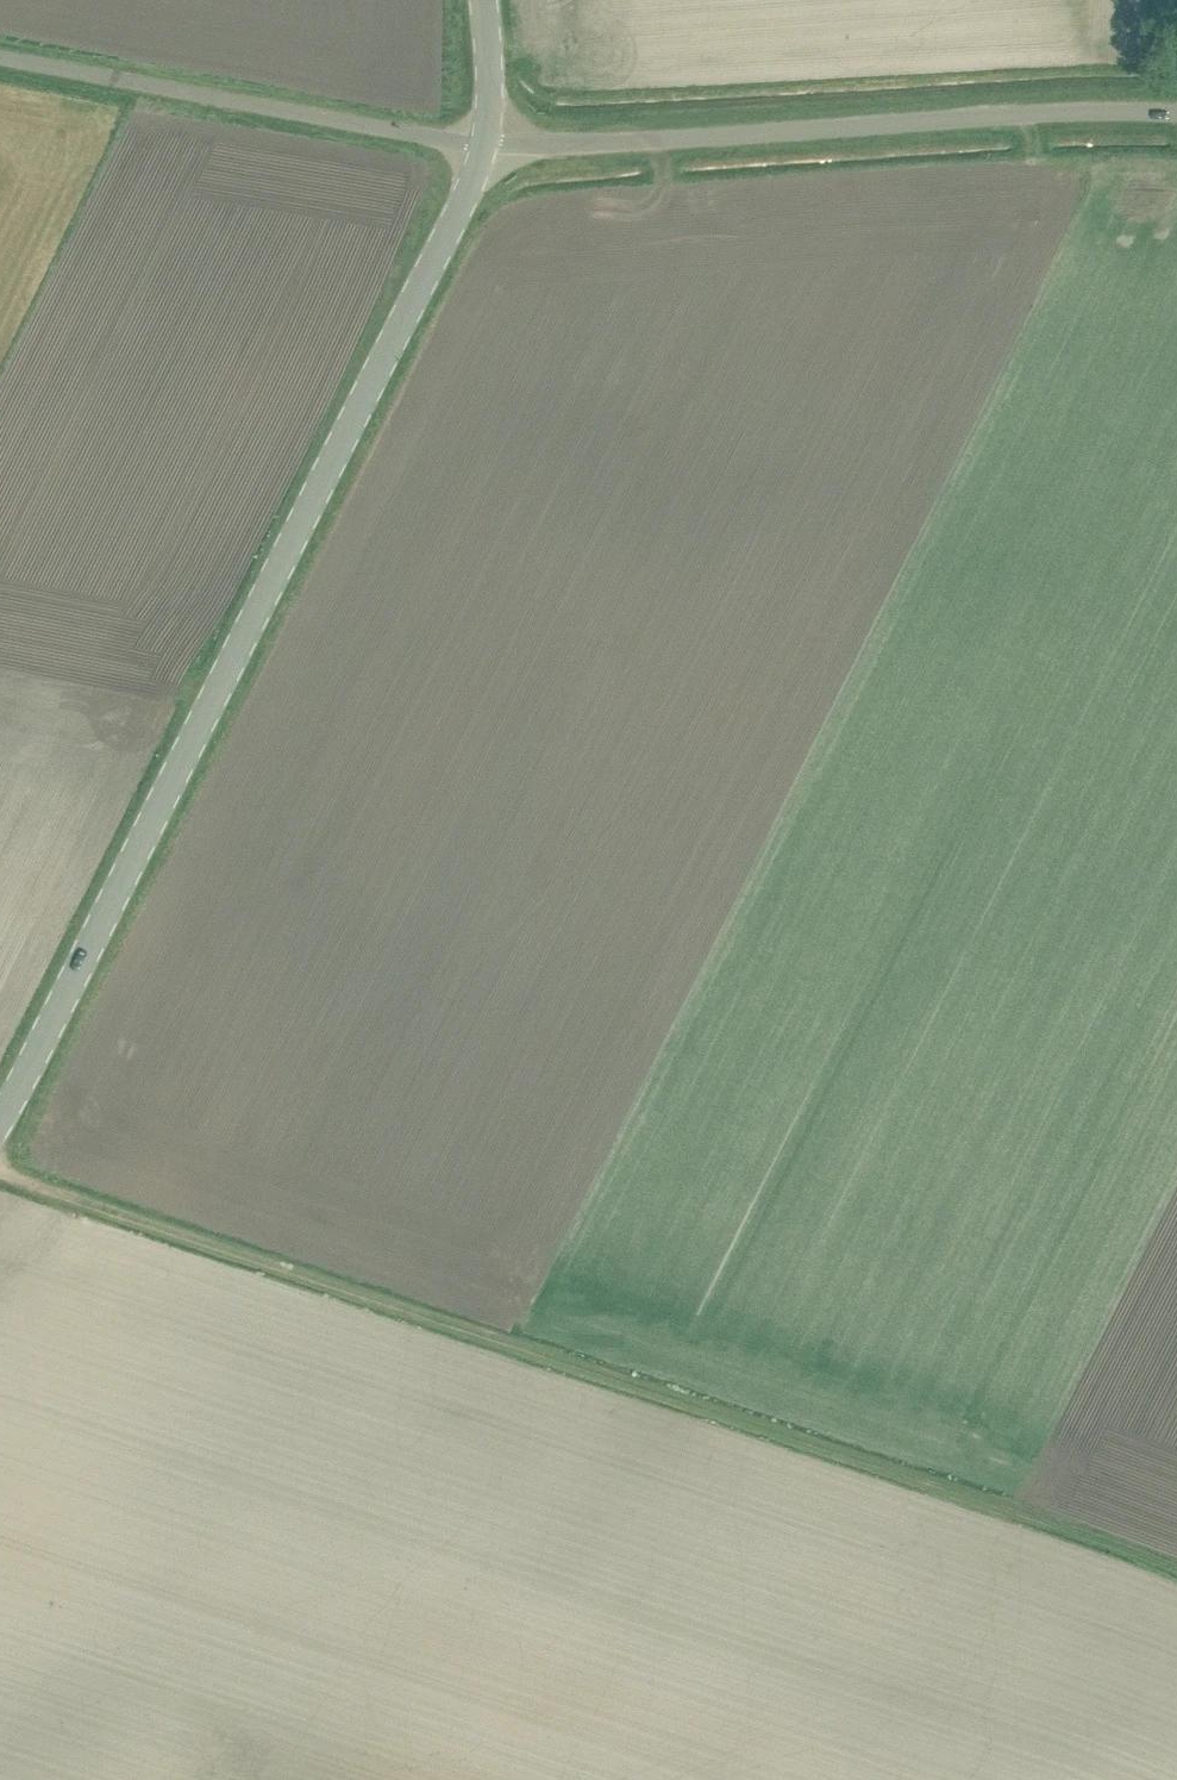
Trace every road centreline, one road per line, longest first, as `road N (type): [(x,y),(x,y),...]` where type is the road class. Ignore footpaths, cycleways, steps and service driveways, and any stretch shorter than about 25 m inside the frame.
road 1 (track): [(0,1175),(1176,1571)]
road 2 (primary): [(0,1115),(484,146)]
road 3 (unclassified): [(1176,114),(484,146)]
road 4 (unclassified): [(484,146),(0,57)]
road 5 (primary): [(484,146),(490,92),(484,0)]

